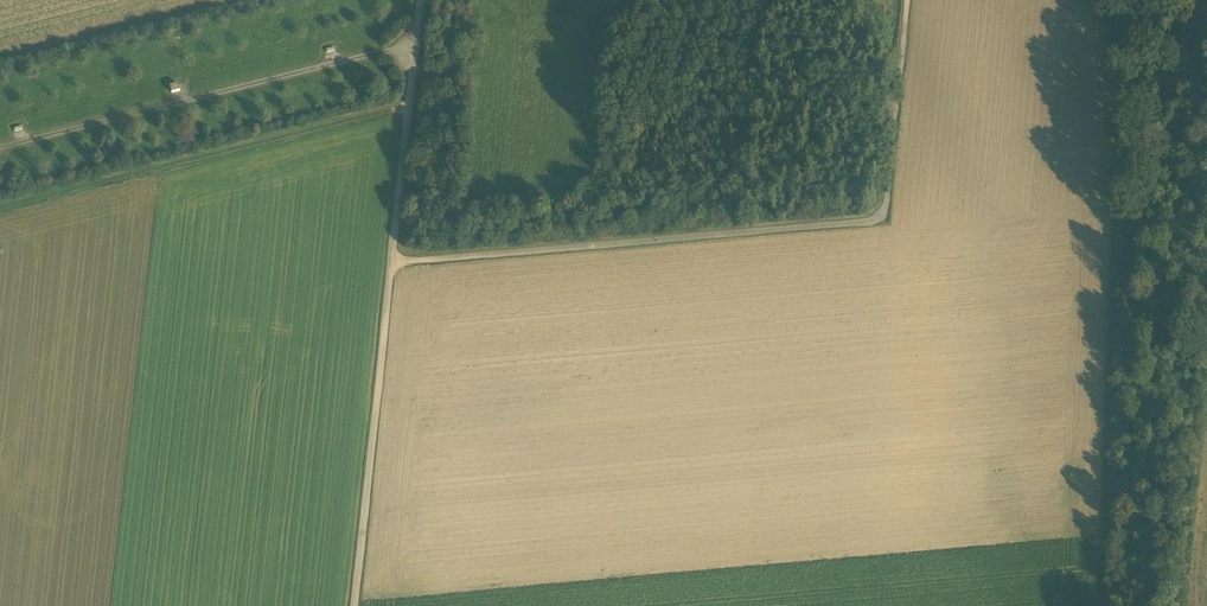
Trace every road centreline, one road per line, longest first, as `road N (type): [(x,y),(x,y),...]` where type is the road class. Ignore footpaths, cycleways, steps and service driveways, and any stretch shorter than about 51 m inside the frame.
road 1 (track): [(909,0),(887,207),(869,221),(391,263)]
road 2 (track): [(354,605),(420,0)]
road 3 (track): [(416,44),(0,149)]
road 4 (track): [(408,107),(0,210)]

